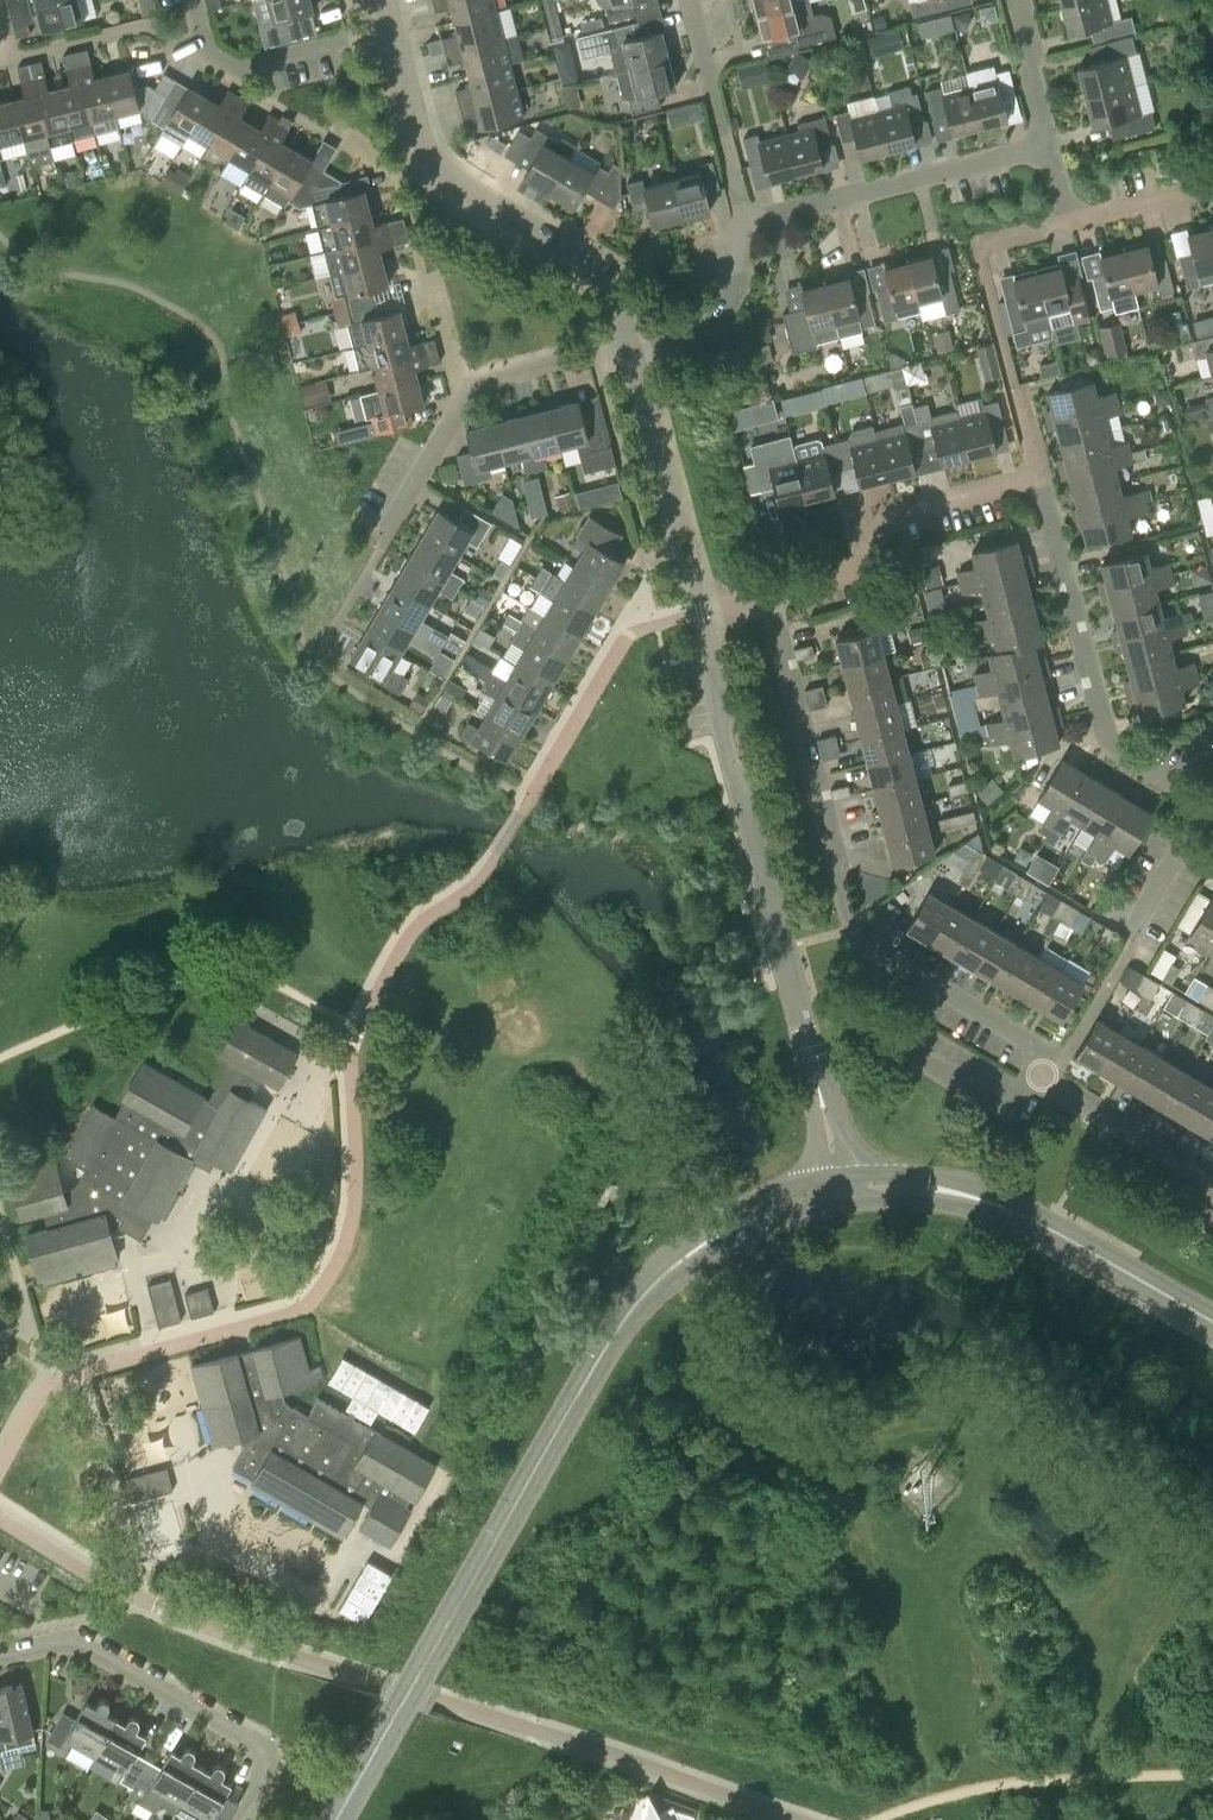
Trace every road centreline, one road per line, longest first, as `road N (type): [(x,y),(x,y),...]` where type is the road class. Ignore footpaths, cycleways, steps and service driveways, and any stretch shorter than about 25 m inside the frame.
road 1 (tertiary): [(336,1819),(629,1312),(704,1241),(794,1199),(839,1188)]
road 2 (residential): [(1041,1077),(1035,1045),(854,943),(768,591)]
road 3 (residential): [(839,1188),(741,782),(720,728),(699,604)]
road 4 (residential): [(631,352),(616,301),(592,267),(562,241),(454,178),(422,149),(390,31)]
road 5 (tertiary): [(839,1188),(923,1188),(998,1207),(1212,1322)]
road 6 (residential): [(1212,810),(1111,748),(1040,476)]
road 7 (residential): [(235,1819),(269,1760),(71,1647),(0,1663)]
road 8 (residential): [(743,227),(751,218),(1046,145)]
road 9 (residential): [(768,591),(843,575),(889,516),(1040,476)]
road 10 (residential): [(526,798),(631,617),(699,604)]
road 11 (residential): [(699,604),(677,554),(631,352)]
road 12 (residential): [(390,31),(242,69),(201,46),(190,0)]
road 13 (residential): [(687,0),(743,227)]
road 14 (residential): [(1212,1182),(1041,1077)]
road 15 (residential): [(631,352),(709,337),(740,273),(735,238),(743,227)]
road 16 (residential): [(887,1040),(1012,1113),(1041,1077)]
road 17 (residential): [(381,533),(473,384)]
road 18 (residential): [(473,384),(631,352)]
road 19 (residential): [(1046,145),(1011,0)]
road 20 (residential): [(1211,184),(1067,222)]
road 21 (residential): [(473,384),(455,377),(432,275)]

